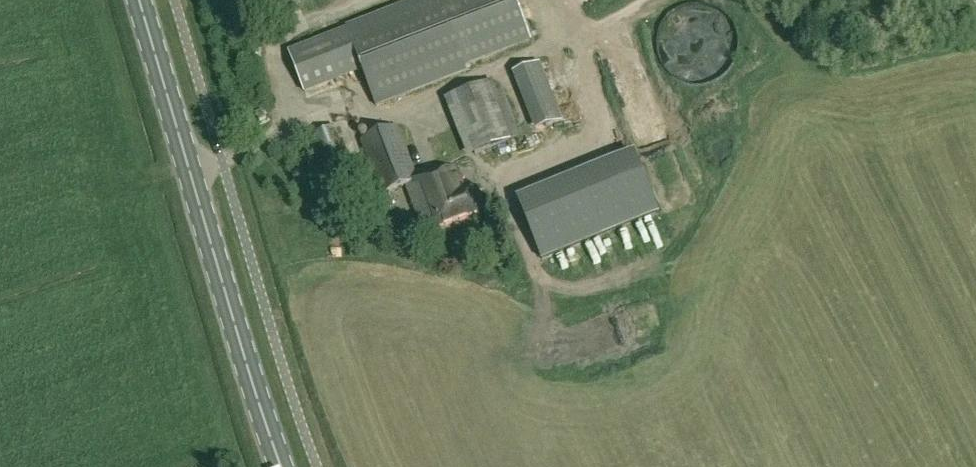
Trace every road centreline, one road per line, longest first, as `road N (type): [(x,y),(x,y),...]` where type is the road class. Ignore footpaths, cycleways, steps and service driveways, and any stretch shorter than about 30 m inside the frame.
road 1 (primary): [(281,466),(140,0)]

